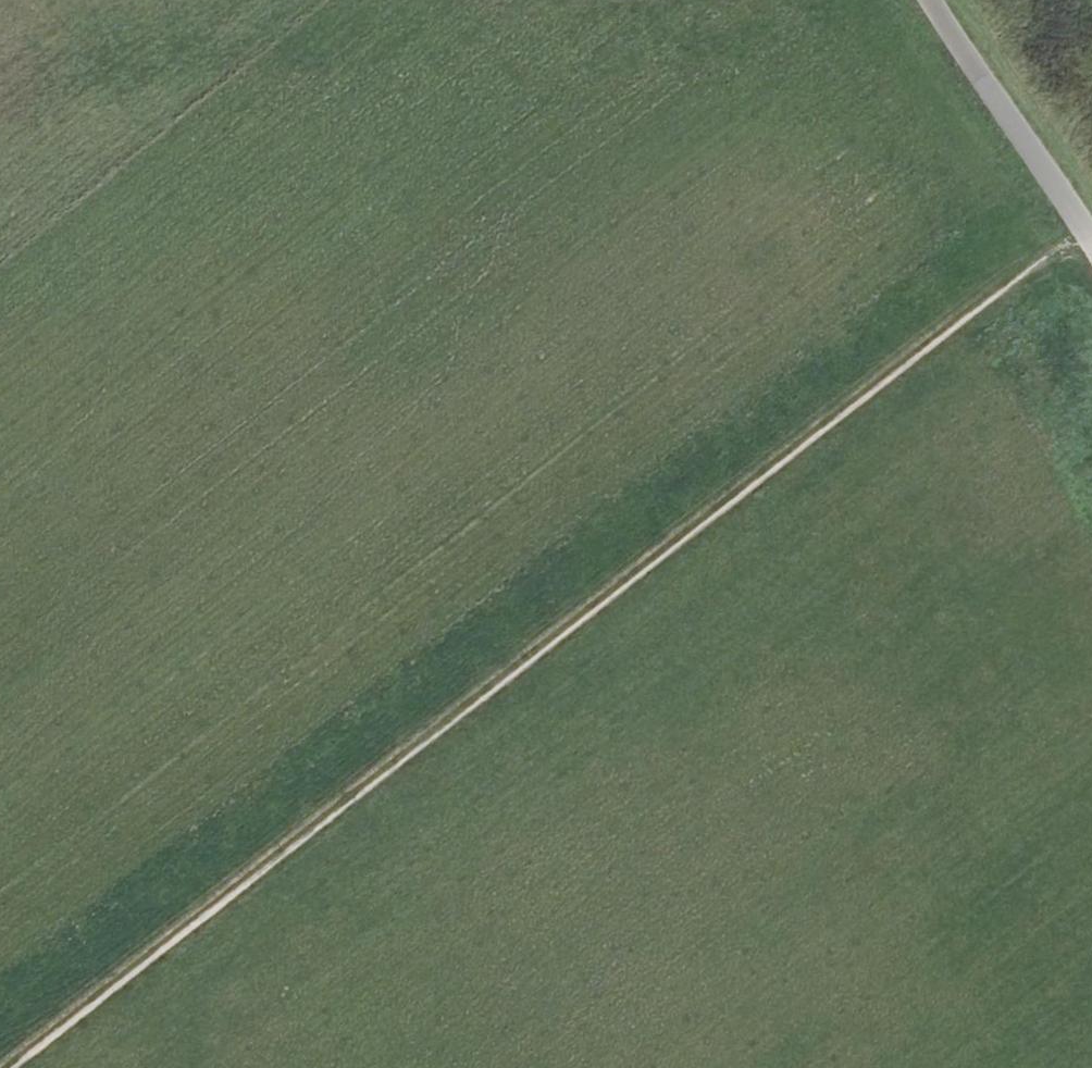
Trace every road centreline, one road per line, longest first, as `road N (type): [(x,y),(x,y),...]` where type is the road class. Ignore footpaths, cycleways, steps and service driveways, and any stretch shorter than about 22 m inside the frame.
road 1 (unclassified): [(931,0),(1091,241)]

